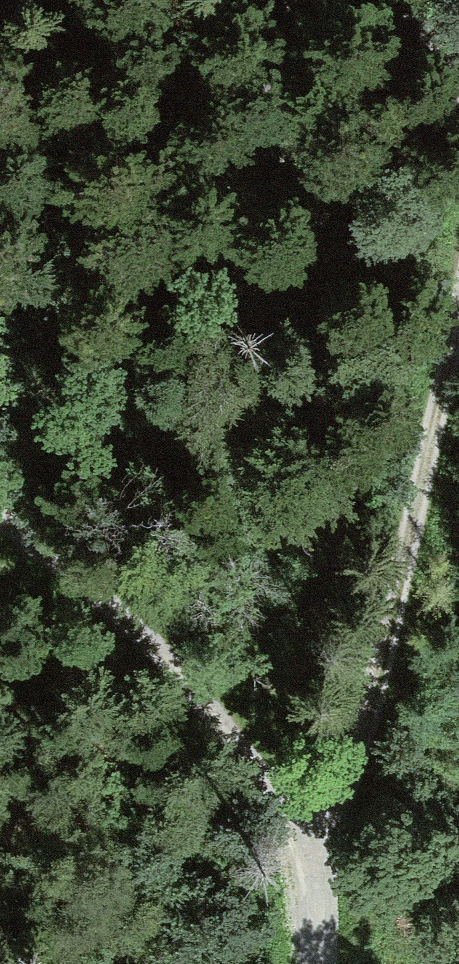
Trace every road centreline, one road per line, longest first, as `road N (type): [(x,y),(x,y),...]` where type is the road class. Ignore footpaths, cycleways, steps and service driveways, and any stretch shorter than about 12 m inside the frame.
road 1 (track): [(304,866),(357,744),(458,297)]
road 2 (track): [(304,866),(289,828),(200,701),(0,505)]

